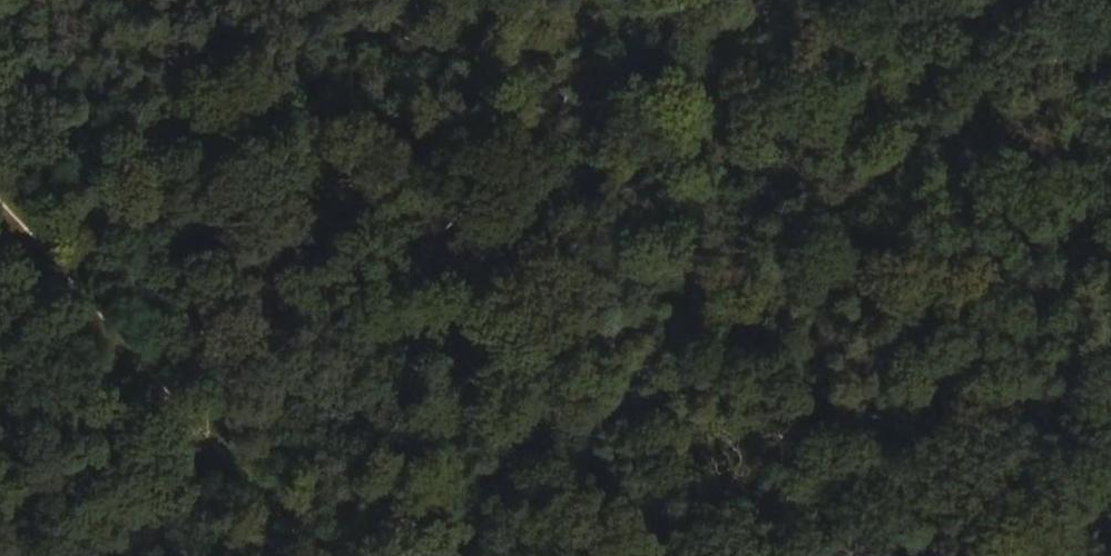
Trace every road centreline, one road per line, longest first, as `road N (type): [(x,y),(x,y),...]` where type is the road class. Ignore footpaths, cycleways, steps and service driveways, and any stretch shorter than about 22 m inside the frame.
road 1 (track): [(323,555),(0,193)]

